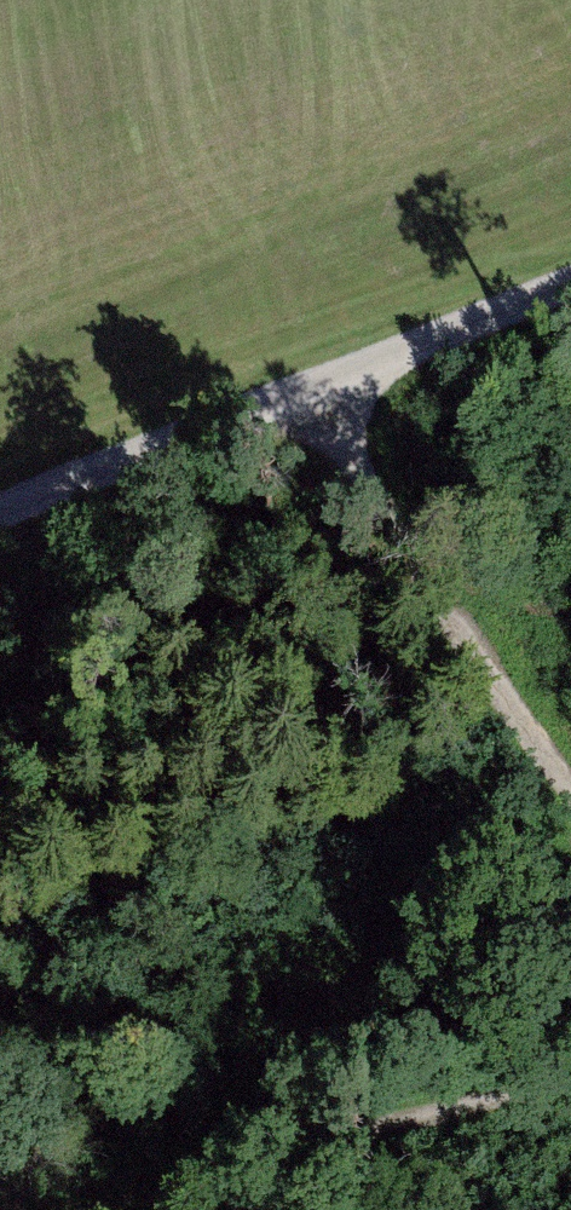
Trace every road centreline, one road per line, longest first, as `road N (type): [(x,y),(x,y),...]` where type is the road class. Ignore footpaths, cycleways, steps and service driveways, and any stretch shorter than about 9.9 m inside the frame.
road 1 (track): [(105,1209),(570,1073)]
road 2 (track): [(570,791),(293,403)]
road 3 (track): [(293,403),(0,518)]
road 4 (track): [(293,403),(570,289)]

